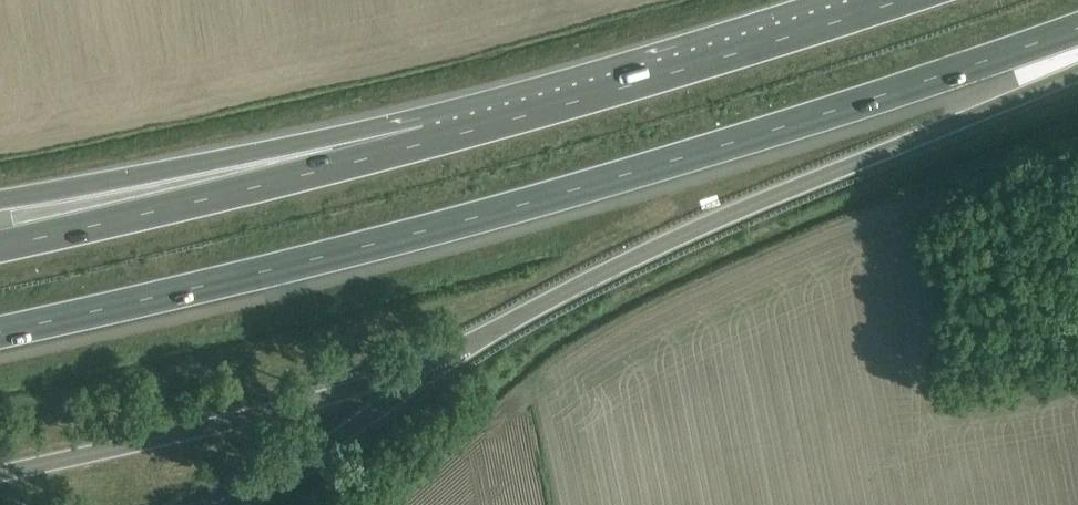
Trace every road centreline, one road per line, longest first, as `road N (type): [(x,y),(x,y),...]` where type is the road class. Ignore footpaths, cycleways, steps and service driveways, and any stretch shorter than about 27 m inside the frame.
road 1 (motorway): [(0,470),(337,394),(447,356),(709,224),(1077,69)]
road 2 (motorway): [(0,333),(346,251),(857,109),(1077,30)]
road 3 (motorway): [(898,0),(435,139)]
road 4 (motorway): [(435,139),(0,246)]
road 5 (motorway): [(435,139),(197,163),(0,204)]

